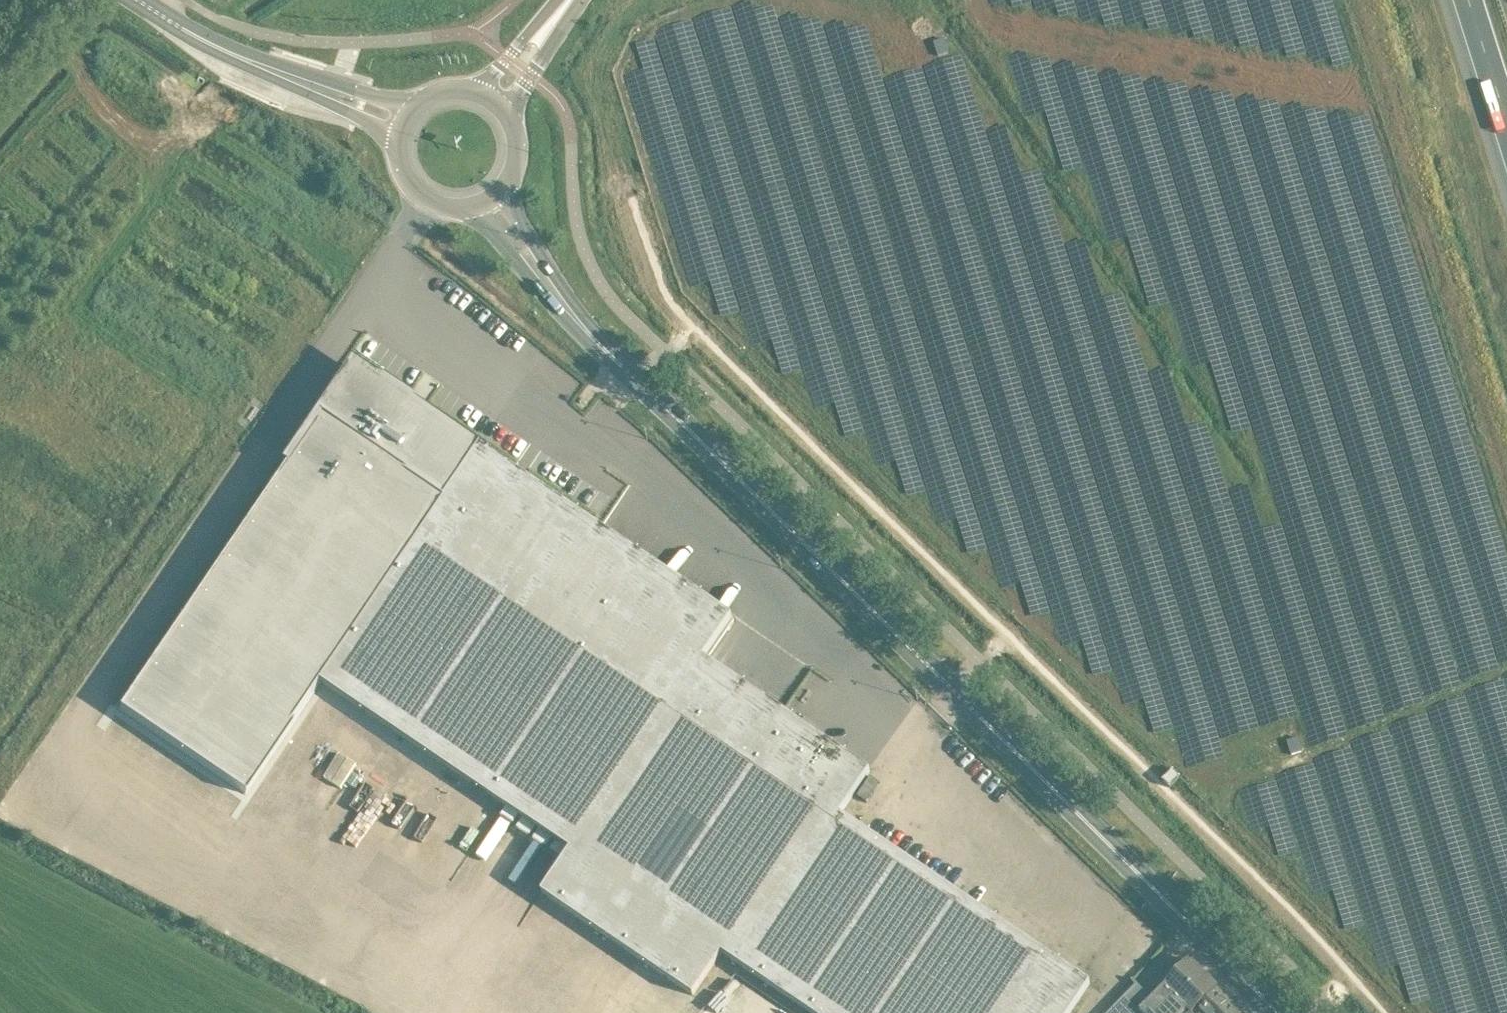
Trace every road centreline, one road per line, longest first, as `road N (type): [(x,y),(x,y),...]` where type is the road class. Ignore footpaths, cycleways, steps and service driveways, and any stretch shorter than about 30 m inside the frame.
road 1 (tertiary): [(1279,1012),(550,291)]
road 2 (secondary): [(150,6),(236,55),(306,83)]
road 3 (motorway): [(1469,0),(1506,119)]
road 4 (unclassified): [(0,92),(78,0)]

